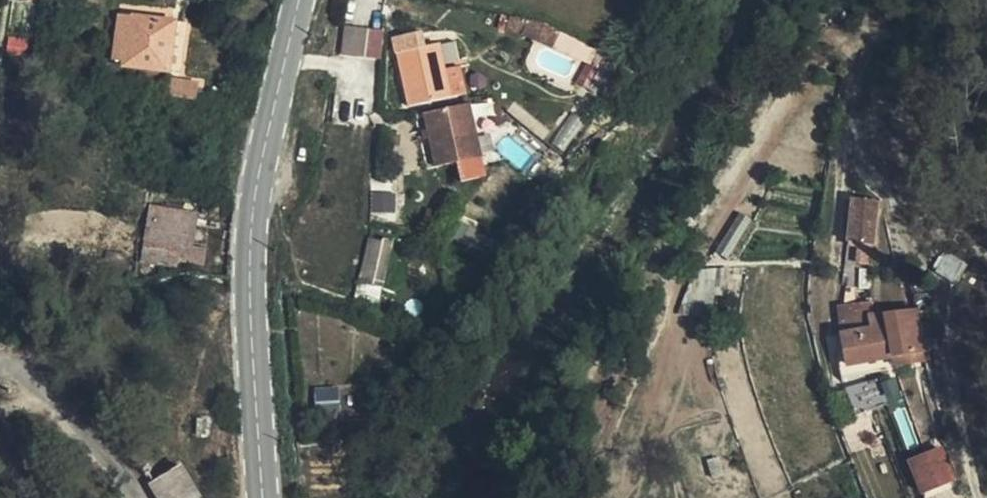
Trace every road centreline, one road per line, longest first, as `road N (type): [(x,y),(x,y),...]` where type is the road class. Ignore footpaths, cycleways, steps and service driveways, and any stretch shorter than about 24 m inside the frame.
road 1 (tertiary): [(261,497),(251,262),(301,0)]
road 2 (residential): [(0,371),(26,366),(136,497)]

